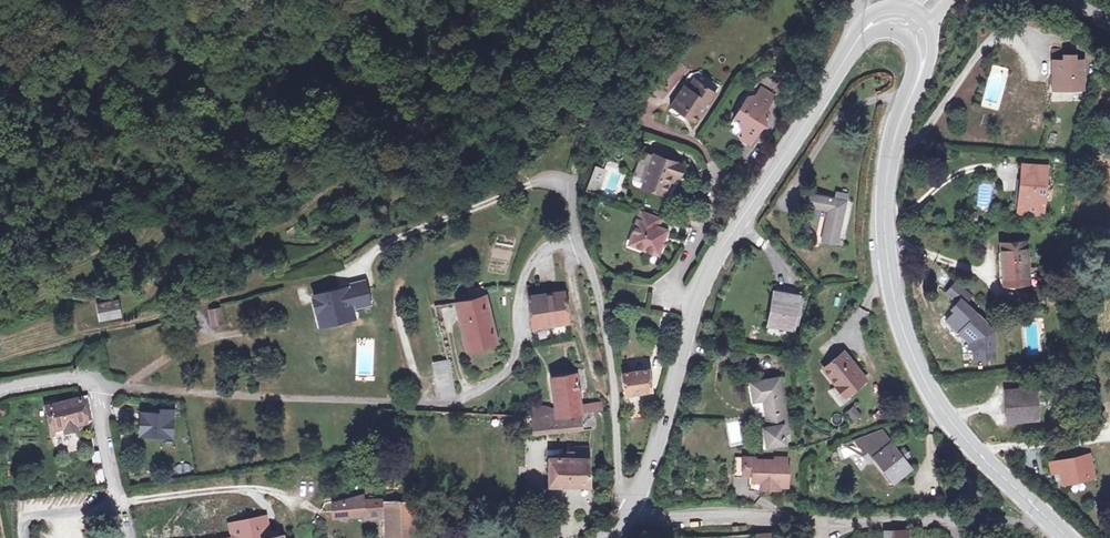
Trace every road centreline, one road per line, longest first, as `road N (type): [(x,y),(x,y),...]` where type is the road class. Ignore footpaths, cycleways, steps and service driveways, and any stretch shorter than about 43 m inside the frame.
road 1 (secondary): [(630,509),(708,274),(856,43)]
road 2 (secondary): [(913,87),(887,165),(891,308),(941,412),(1070,537)]
road 3 (residential): [(630,509),(608,325),(576,207),(594,126)]
road 4 (residential): [(128,537),(99,388),(77,375),(0,390)]
road 5 (residential): [(630,509),(663,518),(817,522)]
road 6 (residential): [(817,522),(986,519)]

